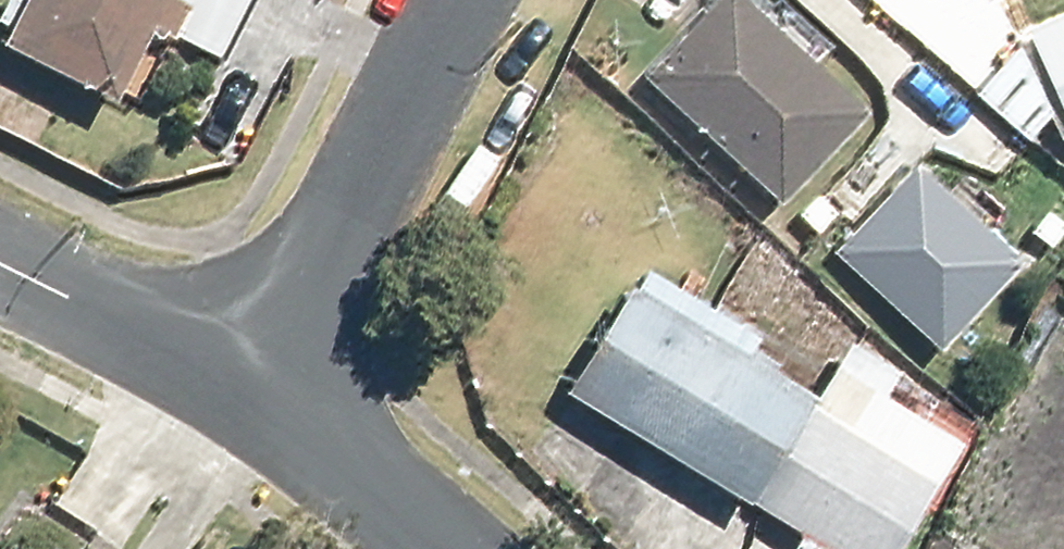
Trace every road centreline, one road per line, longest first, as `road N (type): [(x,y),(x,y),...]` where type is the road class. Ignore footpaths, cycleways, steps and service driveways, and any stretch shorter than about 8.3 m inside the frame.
road 1 (residential): [(268,383),(459,0)]
road 2 (residential): [(268,383),(0,259)]
road 3 (residential): [(443,548),(268,383)]

